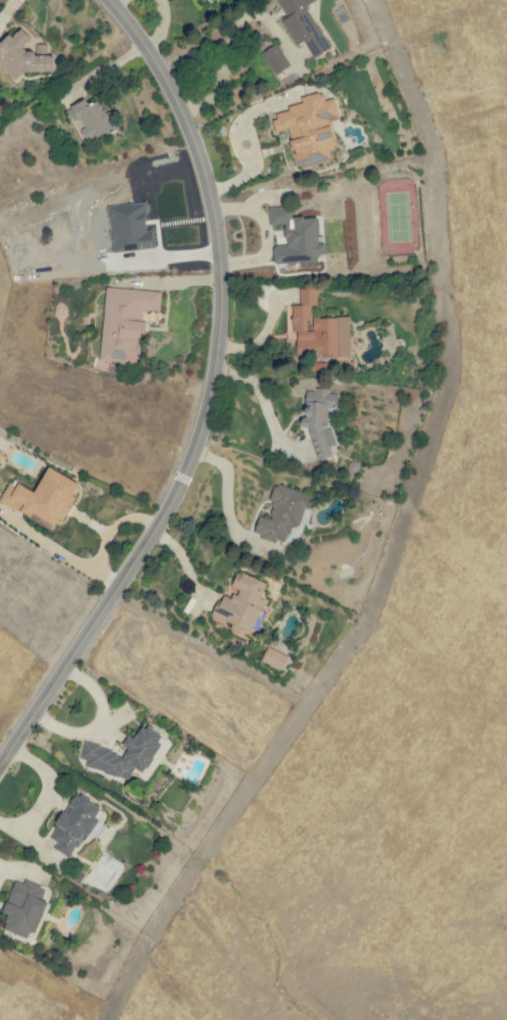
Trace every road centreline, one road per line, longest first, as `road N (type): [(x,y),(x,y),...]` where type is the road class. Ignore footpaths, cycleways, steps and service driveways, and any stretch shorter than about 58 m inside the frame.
road 1 (residential): [(101,0),(156,70),(204,183),(217,288),(214,347),(187,462),(156,527),(0,761)]

